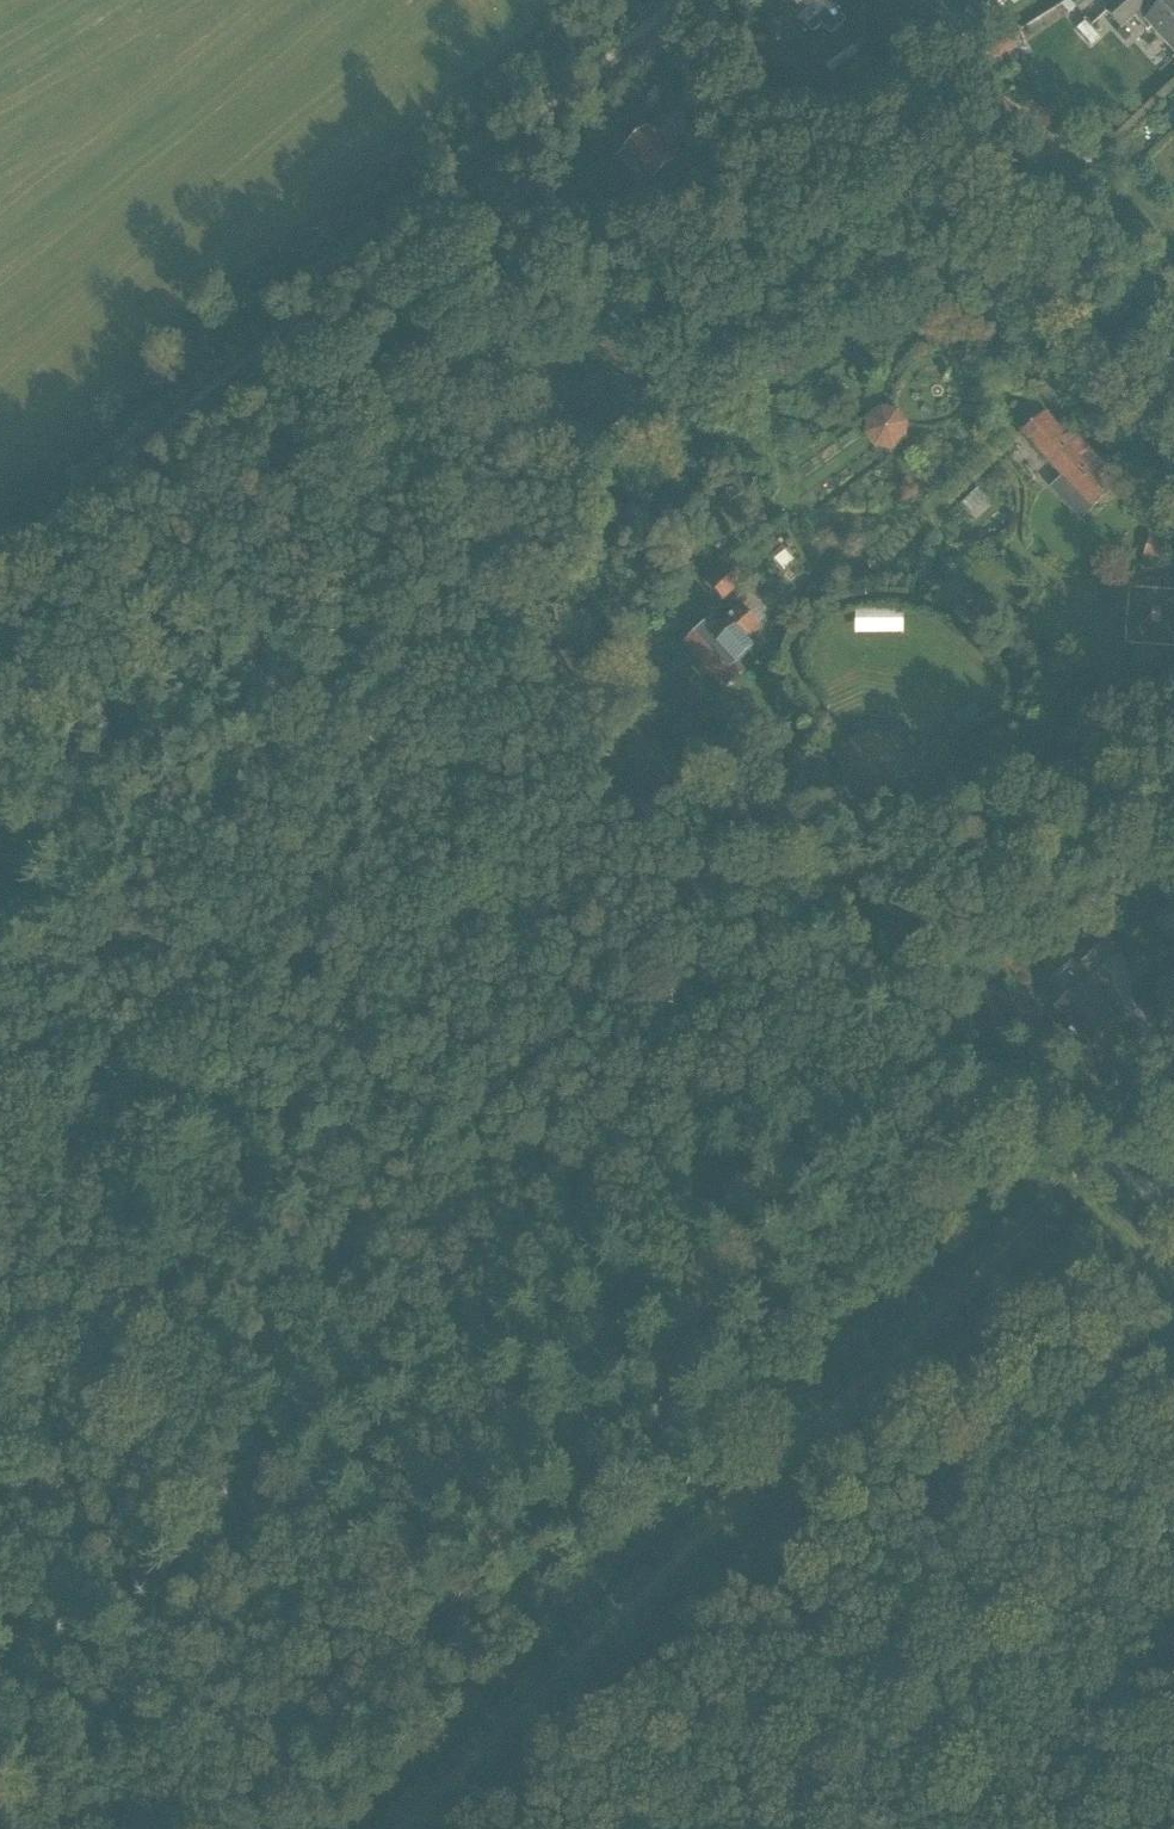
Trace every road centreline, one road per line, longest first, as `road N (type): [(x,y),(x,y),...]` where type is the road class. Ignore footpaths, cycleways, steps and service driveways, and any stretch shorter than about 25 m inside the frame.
road 1 (track): [(686,0),(0,577)]
road 2 (track): [(1084,1176),(544,563)]
road 3 (residential): [(1073,1187),(1173,1088)]

